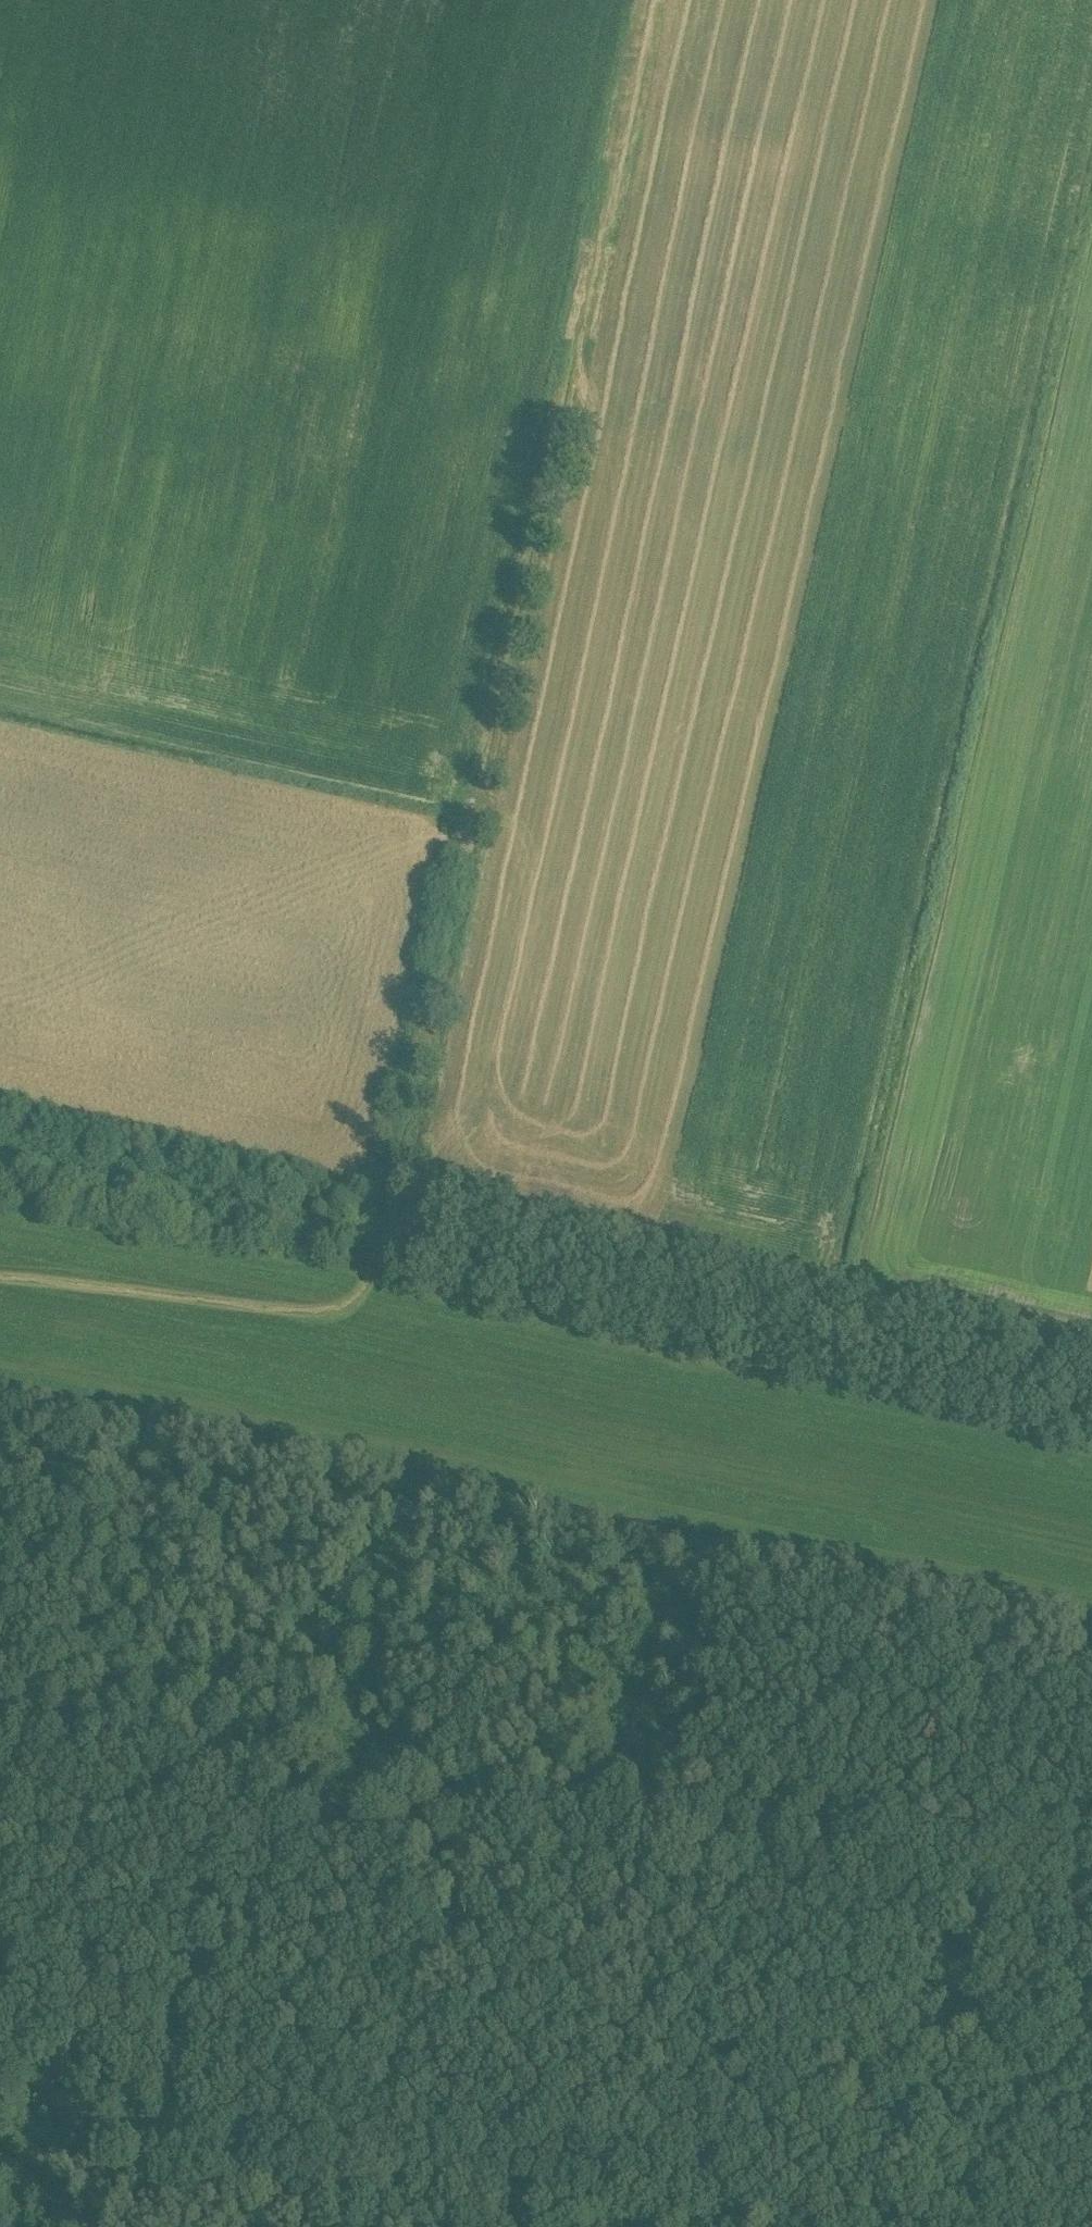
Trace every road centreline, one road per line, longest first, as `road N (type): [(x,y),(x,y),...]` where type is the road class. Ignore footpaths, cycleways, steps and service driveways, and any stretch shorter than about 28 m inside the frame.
road 1 (track): [(0,1753),(1091,1903)]

